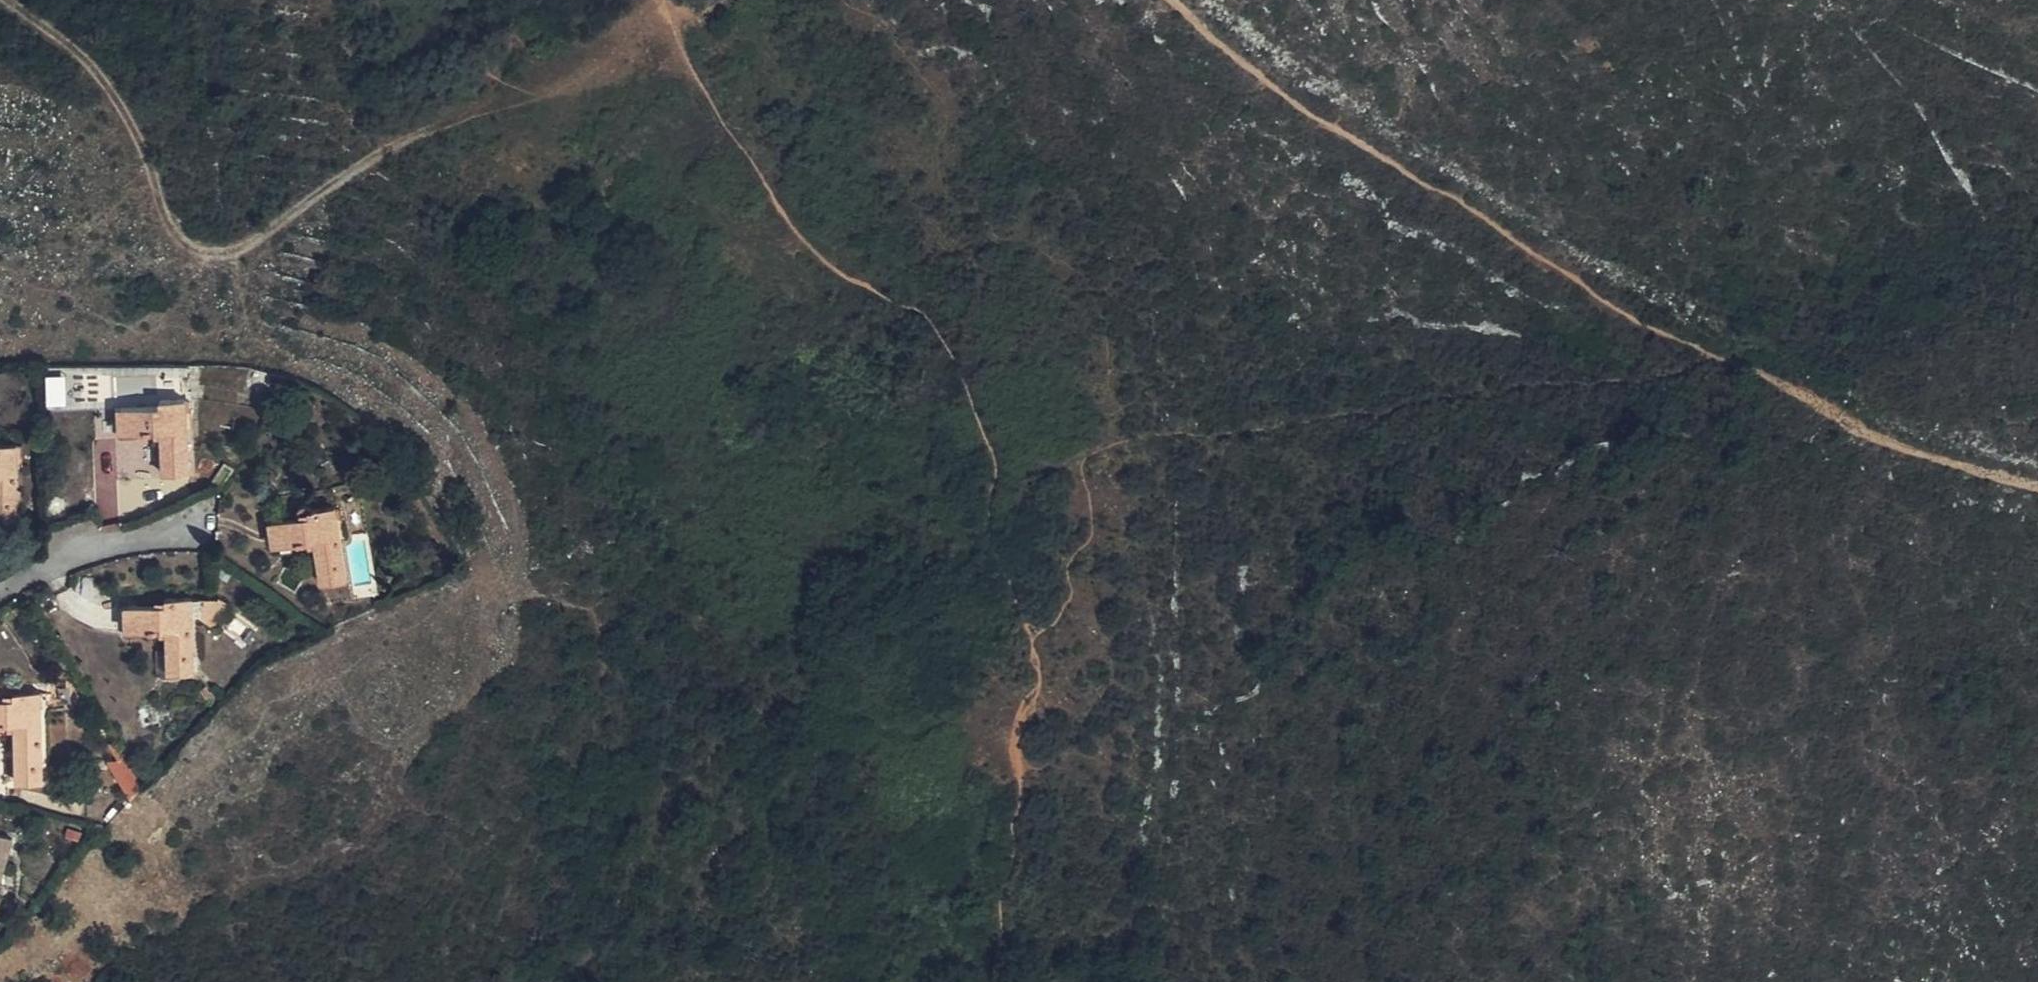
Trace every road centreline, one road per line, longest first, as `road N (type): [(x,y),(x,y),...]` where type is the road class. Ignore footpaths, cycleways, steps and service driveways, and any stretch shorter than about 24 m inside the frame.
road 1 (track): [(11,0),(63,32),(121,88),(182,231),(210,261),(246,259),(367,157),(455,119)]
road 2 (residential): [(0,591),(66,558),(216,527)]

